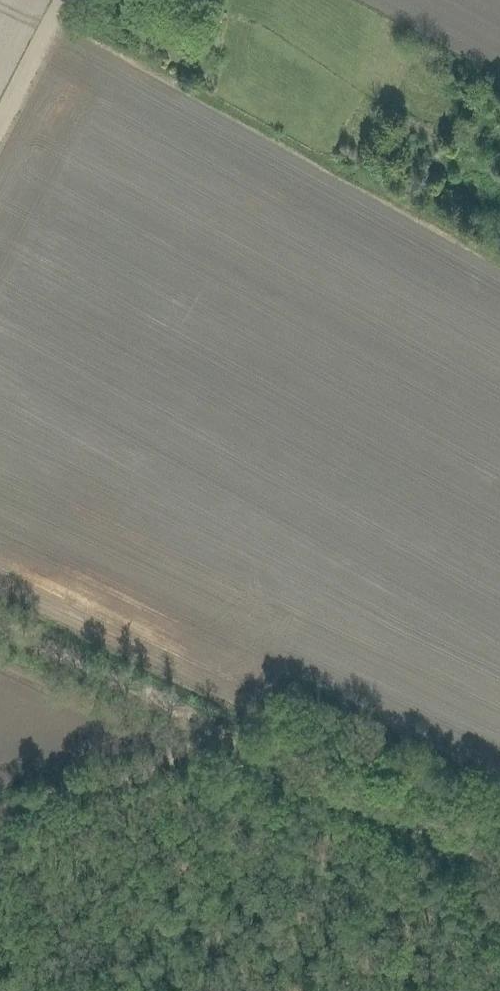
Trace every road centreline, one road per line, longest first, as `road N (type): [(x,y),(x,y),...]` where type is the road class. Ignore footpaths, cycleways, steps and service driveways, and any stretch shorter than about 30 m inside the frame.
road 1 (track): [(499,864),(246,748)]
road 2 (track): [(206,729),(0,628)]
road 3 (track): [(206,729),(180,756),(0,809)]
road 4 (track): [(67,0),(0,125)]

